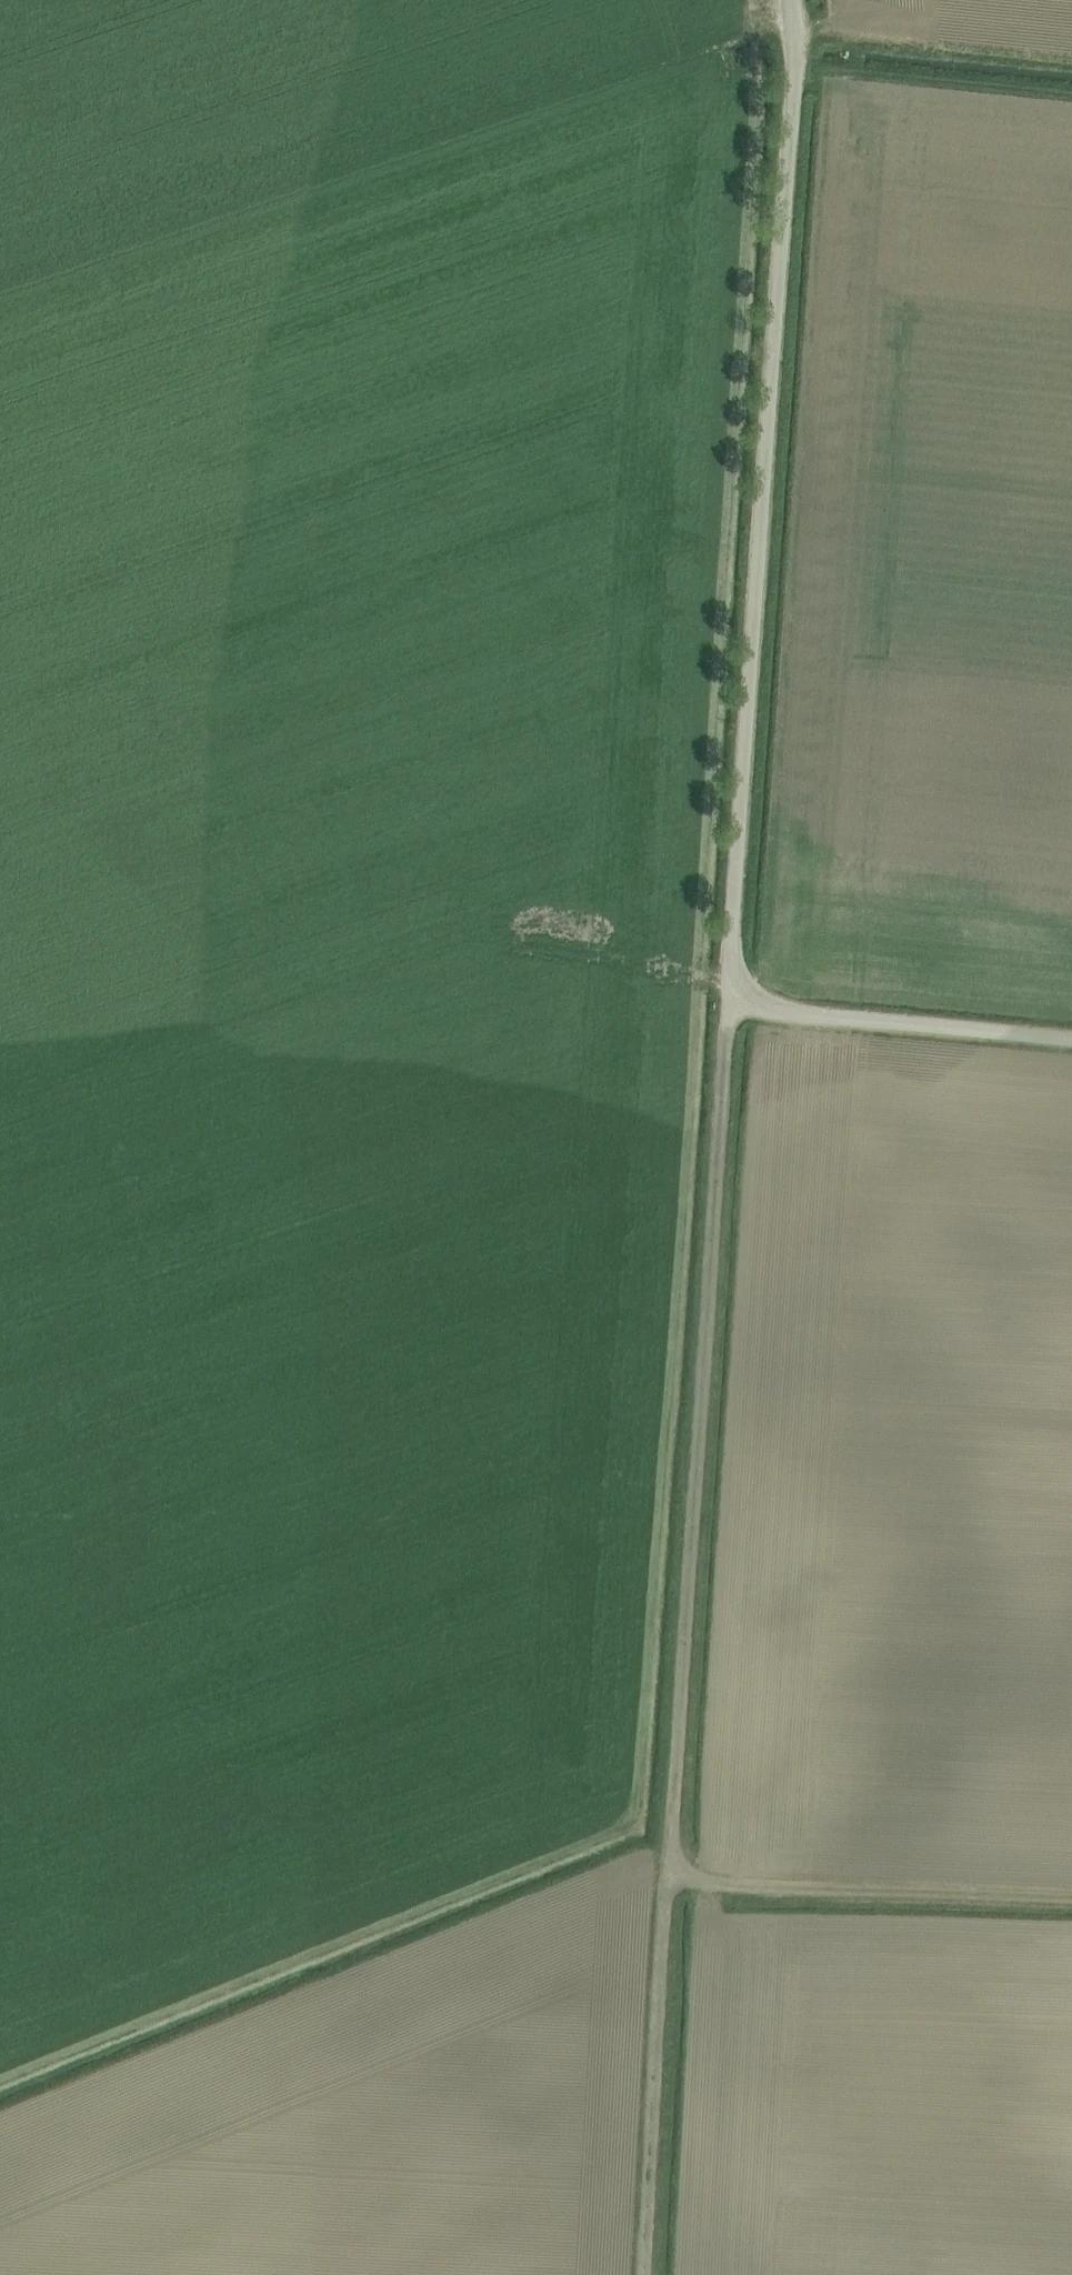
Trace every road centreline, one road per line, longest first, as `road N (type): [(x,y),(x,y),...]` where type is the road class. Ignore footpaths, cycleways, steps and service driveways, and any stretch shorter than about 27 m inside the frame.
road 1 (unclassified): [(1071,1046),(727,1012),(785,98),(779,0)]
road 2 (track): [(727,1012),(643,2274)]
road 3 (track): [(669,1882),(1071,1901)]

